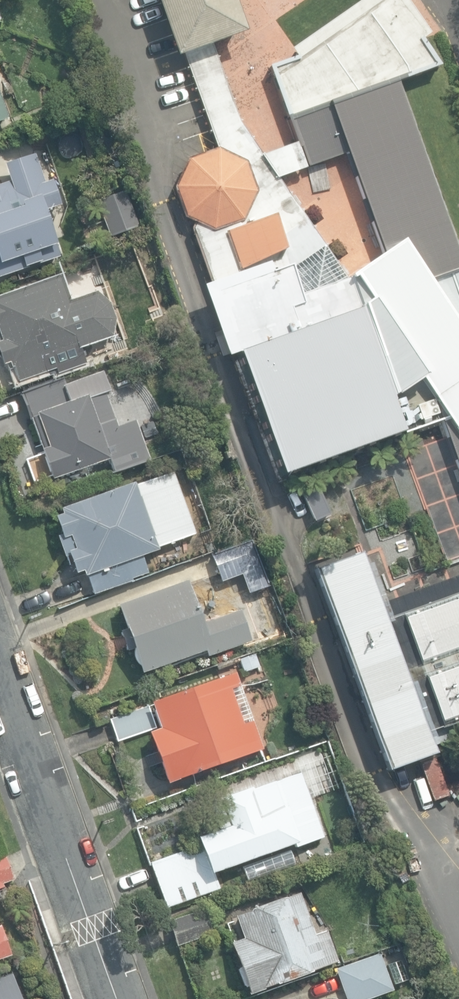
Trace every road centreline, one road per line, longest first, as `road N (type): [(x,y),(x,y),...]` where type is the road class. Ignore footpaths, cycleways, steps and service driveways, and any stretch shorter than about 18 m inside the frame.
road 1 (residential): [(117,998),(0,681)]

